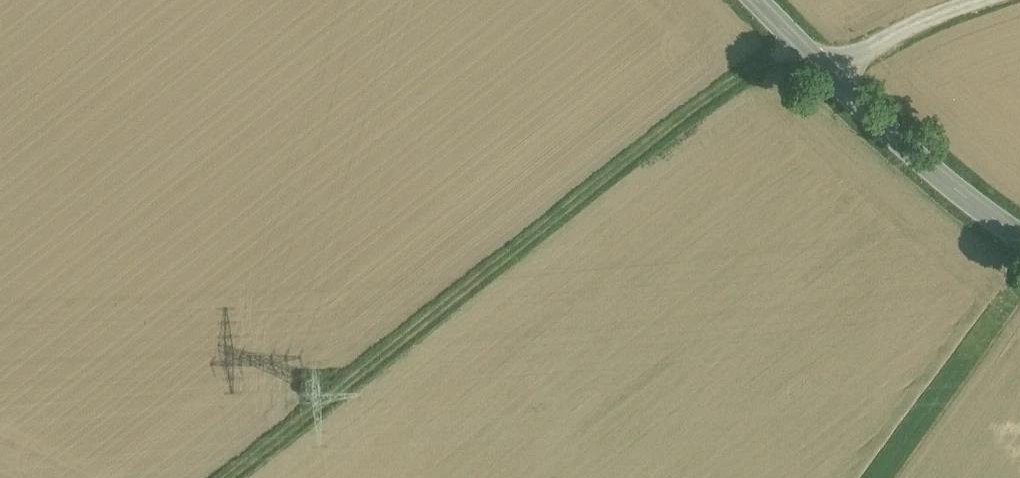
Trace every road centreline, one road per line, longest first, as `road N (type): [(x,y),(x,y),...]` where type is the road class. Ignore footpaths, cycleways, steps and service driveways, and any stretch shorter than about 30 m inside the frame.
road 1 (tertiary): [(1019,236),(828,73)]
road 2 (unclassified): [(828,73),(936,17),(994,0)]

